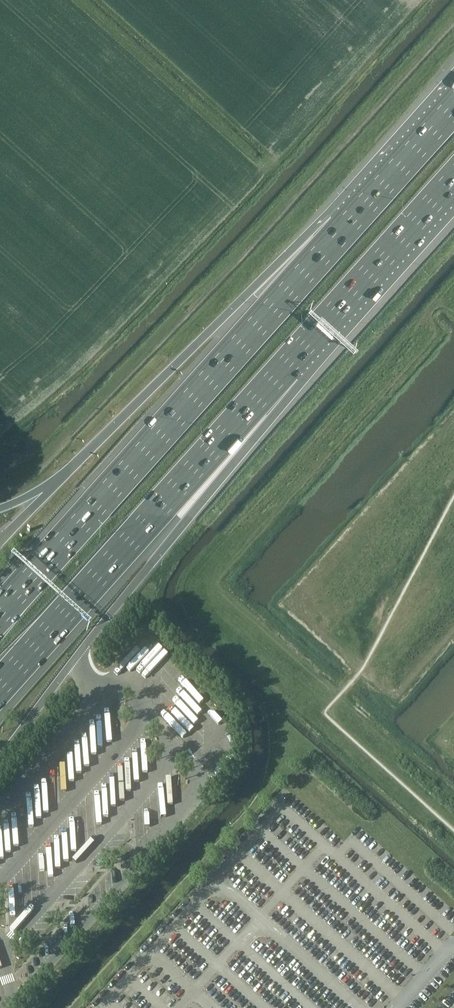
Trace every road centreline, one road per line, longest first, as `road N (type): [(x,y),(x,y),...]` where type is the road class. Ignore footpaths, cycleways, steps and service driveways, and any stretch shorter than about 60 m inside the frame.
road 1 (motorway): [(346,227),(0,613)]
road 2 (motorway): [(0,688),(285,367)]
road 3 (motorway): [(346,227),(249,291),(56,483)]
road 4 (motorway): [(101,624),(185,522),(285,367)]
road 5 (motorway): [(285,367),(453,178)]
road 6 (motorway): [(453,106),(346,227)]

